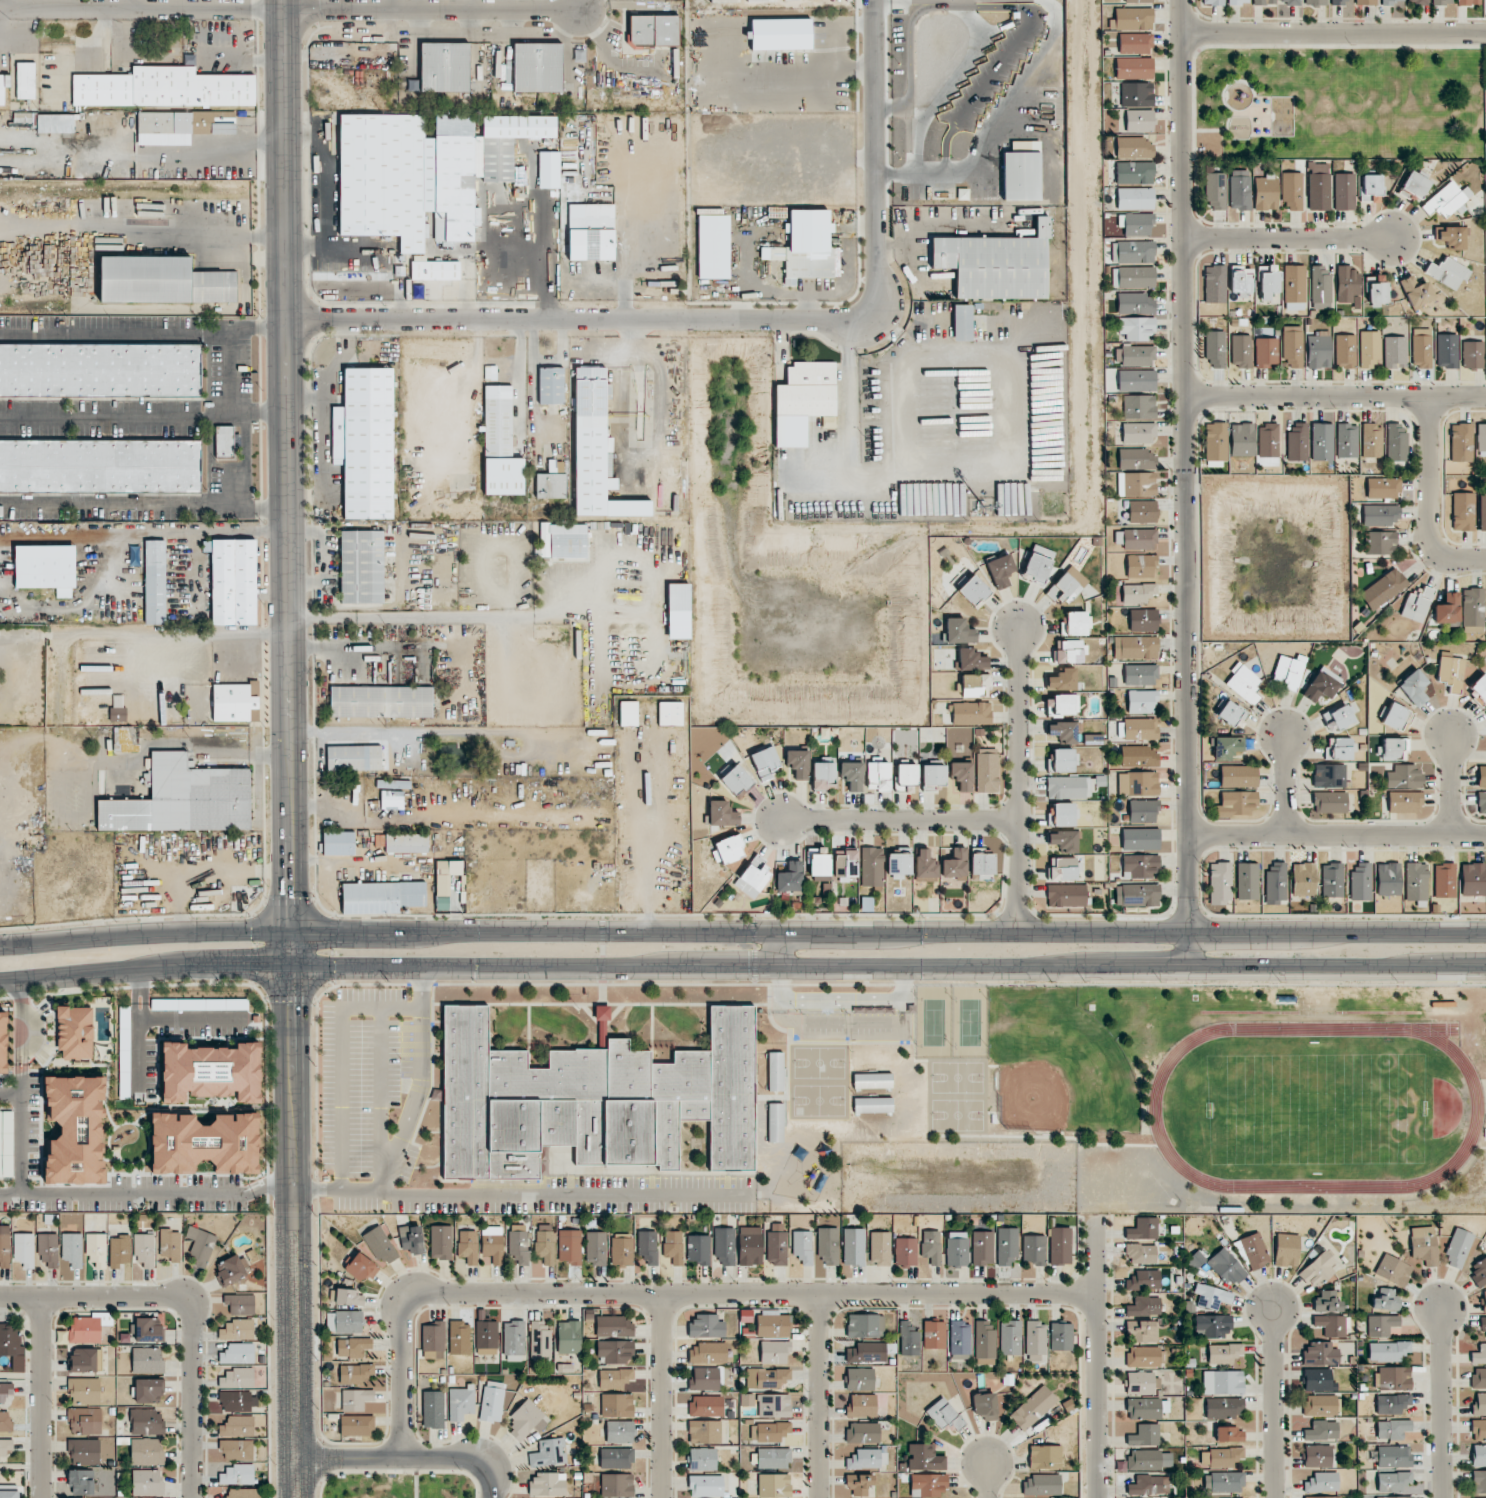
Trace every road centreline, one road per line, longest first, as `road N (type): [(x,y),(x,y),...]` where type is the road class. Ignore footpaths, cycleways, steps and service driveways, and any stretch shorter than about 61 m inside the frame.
road 1 (tertiary): [(279,0),(297,1497)]
road 2 (secondary): [(0,981),(246,965),(1485,967)]
road 3 (secondary): [(1485,931),(188,931),(0,945)]
road 4 (residential): [(1177,0),(1185,966)]
road 5 (residential): [(283,321),(856,320),(877,293),(875,0)]
road 6 (residential): [(1093,1291),(400,1294),(400,1461)]
road 7 (residential): [(1177,33),(1485,32)]
road 8 (residential): [(1182,396),(1485,395)]
road 9 (residential): [(1015,630),(1013,932)]
road 10 (residential): [(279,11),(580,10)]
road 11 (residential): [(1184,834),(1485,835)]
road 12 (residential): [(1093,1216),(1098,1497)]
road 13 (residential): [(780,823),(1013,824)]
road 14 (tertiary): [(490,1497),(490,1478),(469,1461),(296,1462)]
road 15 (residential): [(1181,236),(1399,237)]
road 16 (residential): [(1427,395),(1432,554),(1485,559)]
road 17 (residential): [(818,1497),(818,1293)]
road 18 (residential): [(662,1497),(661,1294)]
road 19 (residential): [(190,1497),(190,1296)]
road 20 (residential): [(38,1497),(38,1296)]
road 21 (residential): [(190,1296),(0,1296)]
road 22 (residential): [(1446,1497),(1444,1311)]
road 23 (residential): [(1273,1497),(1271,1311)]

